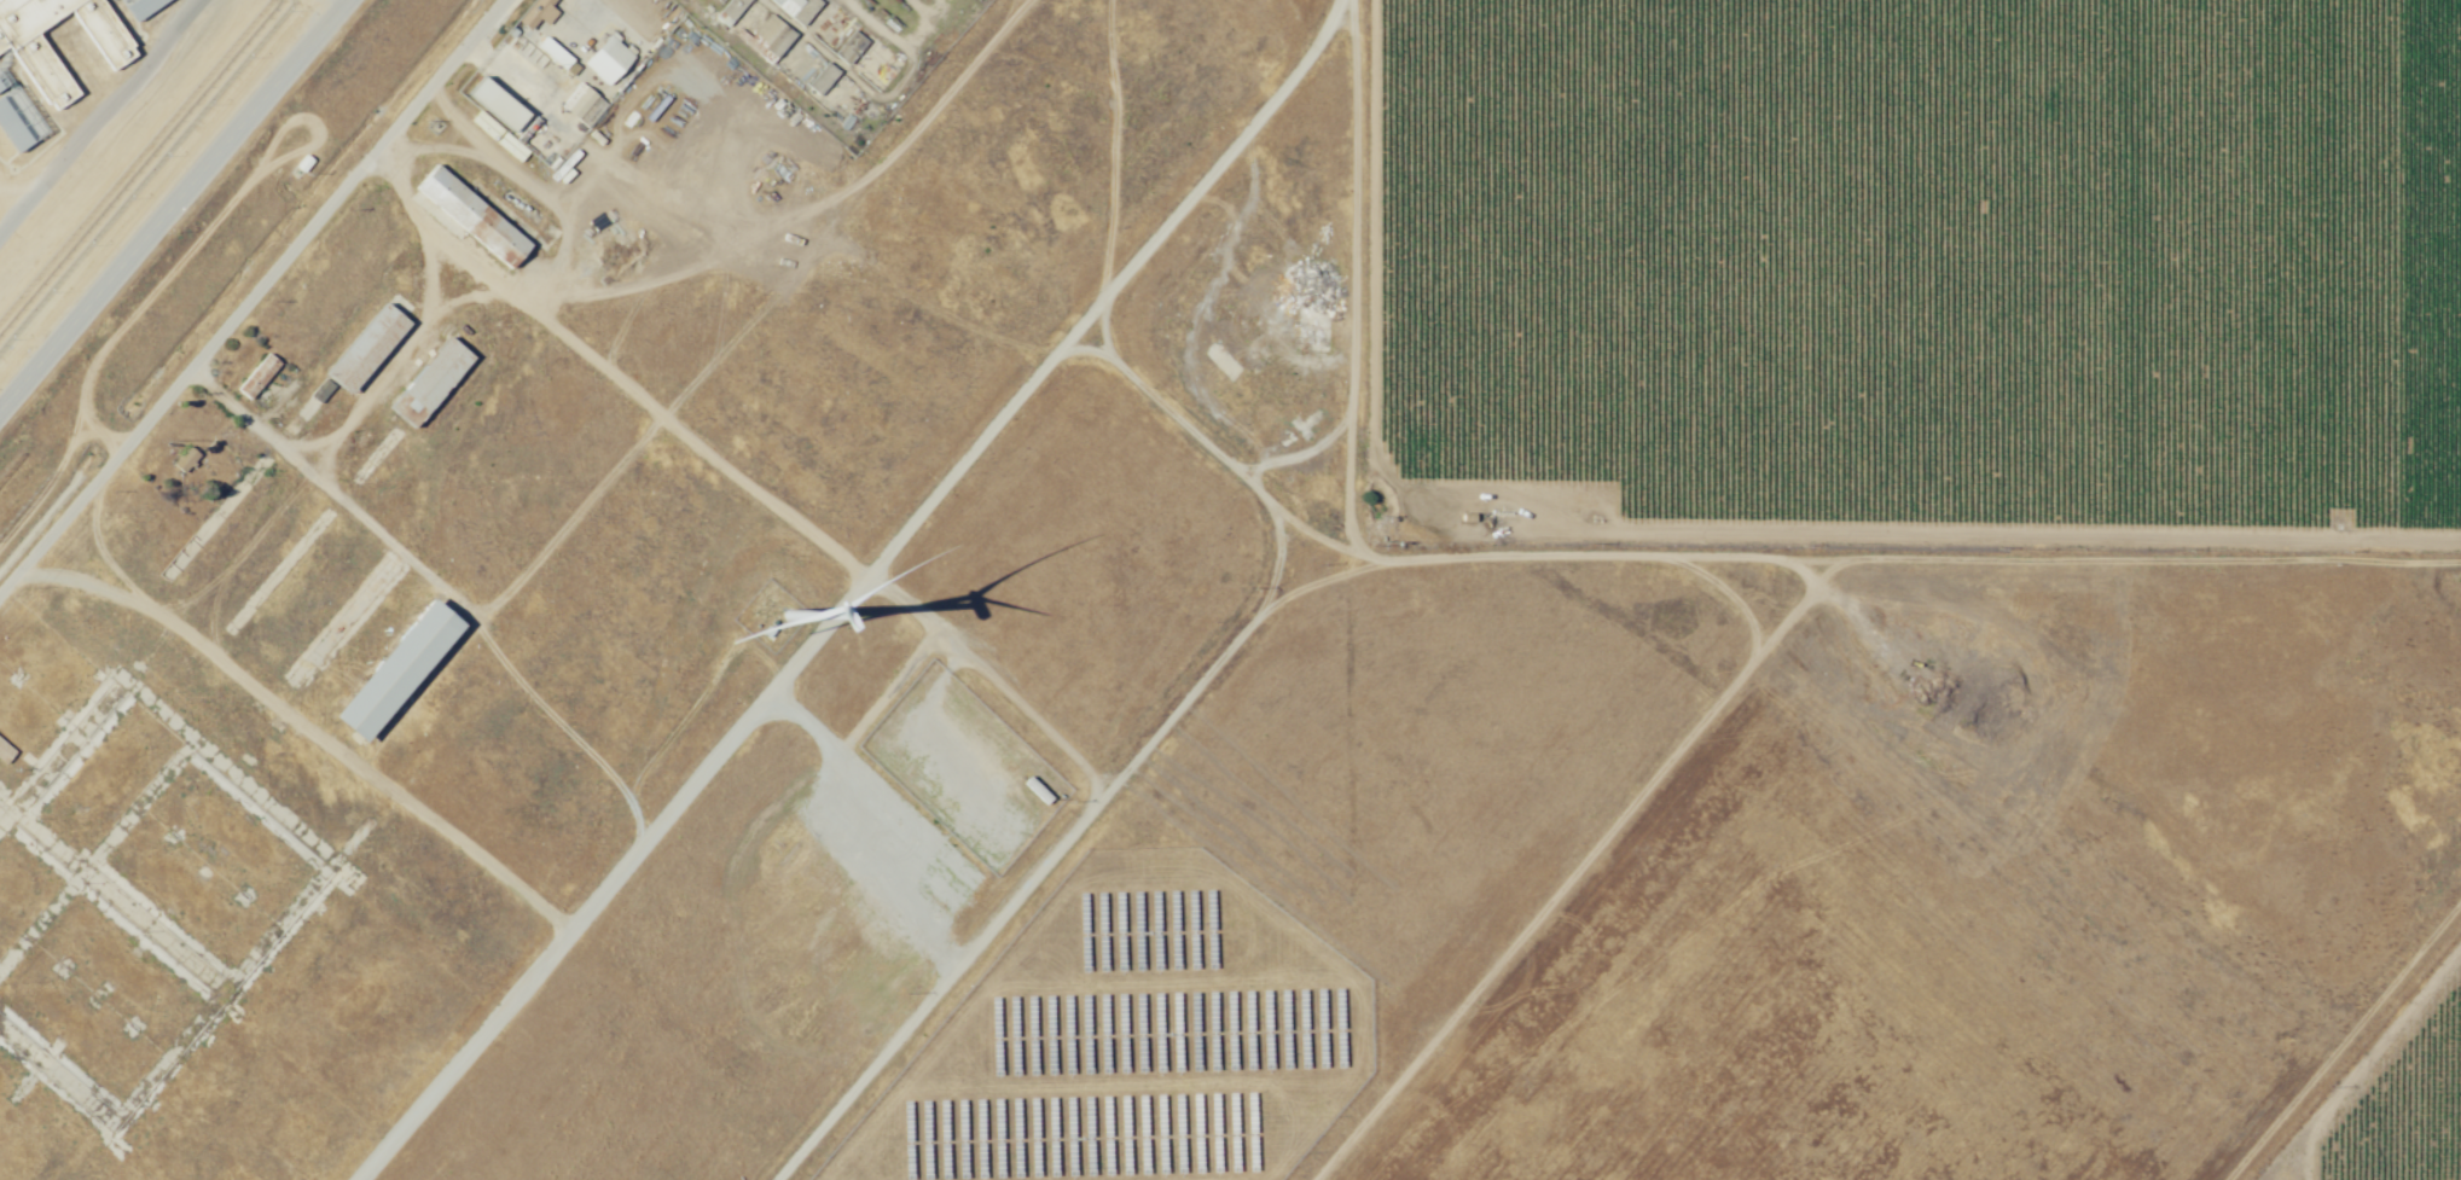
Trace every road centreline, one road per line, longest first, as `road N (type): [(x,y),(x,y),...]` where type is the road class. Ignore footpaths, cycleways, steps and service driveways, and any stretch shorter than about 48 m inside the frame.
road 1 (track): [(1377,0),(1376,457),(1451,533),(2460,540)]
road 2 (track): [(2308,1179),(2316,1124),(2460,956)]

